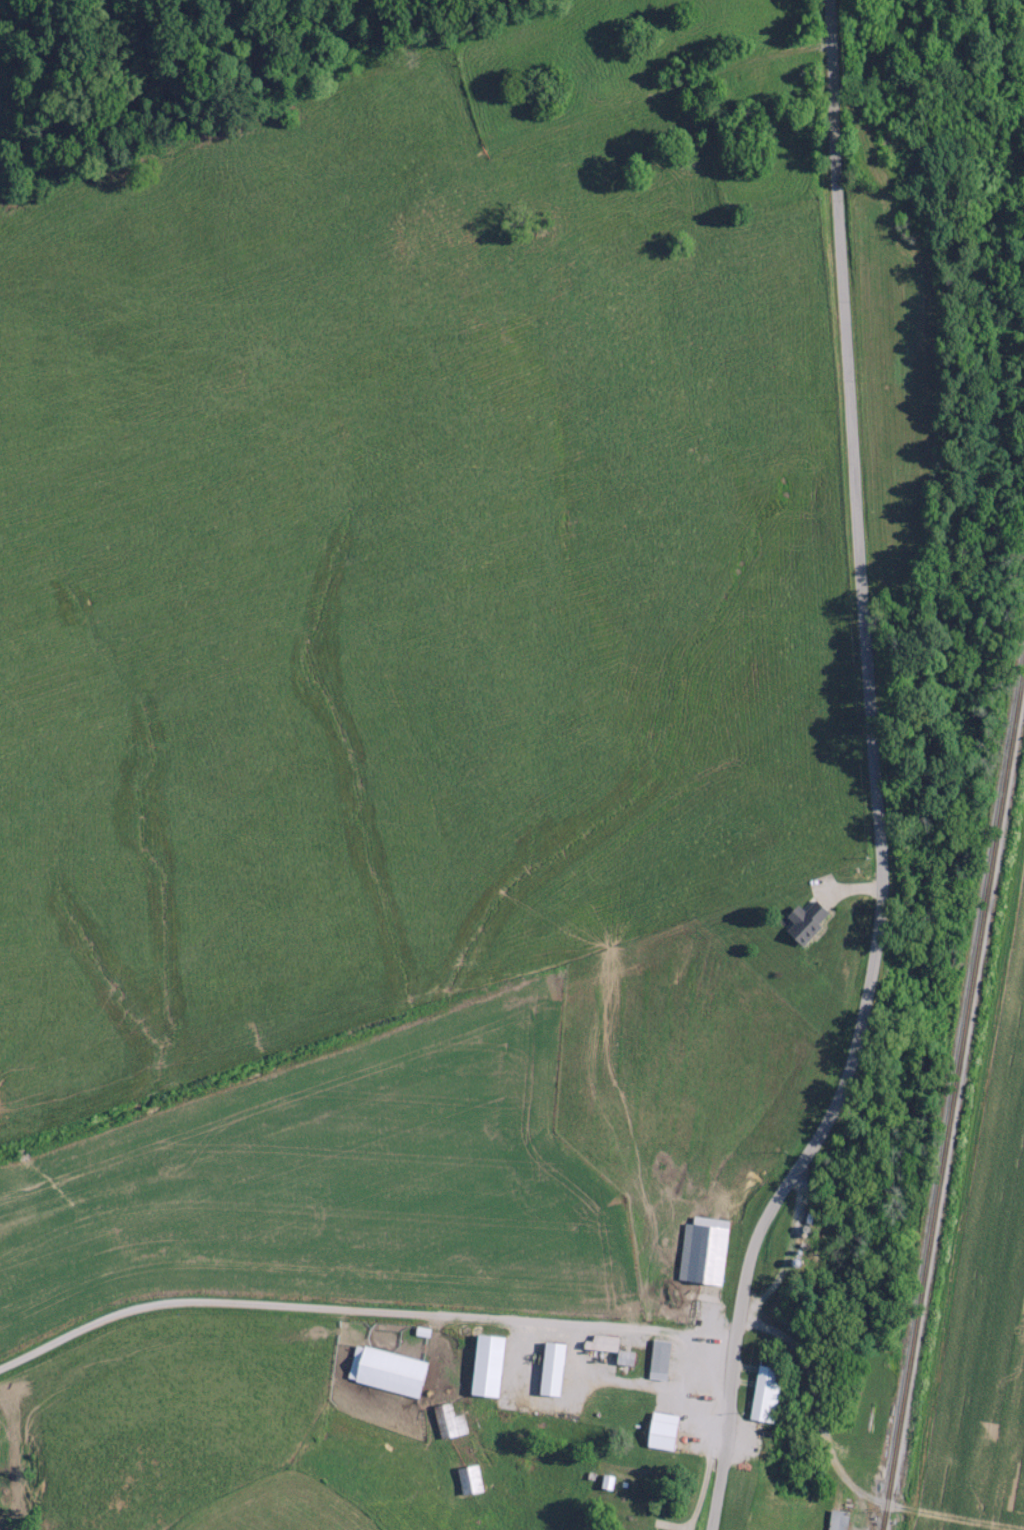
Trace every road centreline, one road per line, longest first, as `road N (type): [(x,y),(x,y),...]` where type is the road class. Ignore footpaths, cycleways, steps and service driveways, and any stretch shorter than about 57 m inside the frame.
road 1 (tertiary): [(713,1529),(755,1251),(849,1078),(881,922),(830,0)]
road 2 (residential): [(735,1360),(0,1363)]

